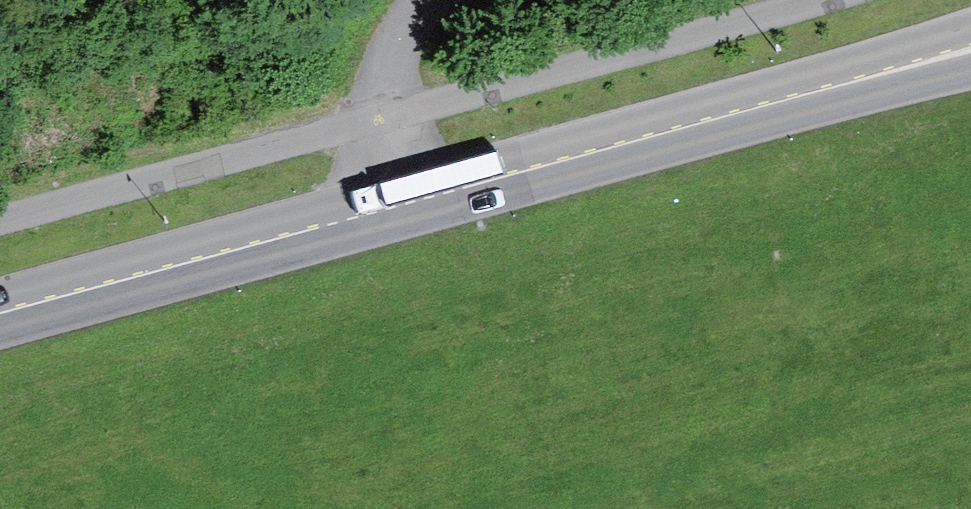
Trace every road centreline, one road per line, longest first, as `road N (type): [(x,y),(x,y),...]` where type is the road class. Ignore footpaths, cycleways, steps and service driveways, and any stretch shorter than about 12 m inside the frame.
road 1 (primary): [(853,86),(0,320)]
road 2 (track): [(434,0),(386,62),(380,126),(399,206)]
road 3 (primary): [(970,31),(853,86)]
road 4 (primary): [(853,86),(970,61)]

